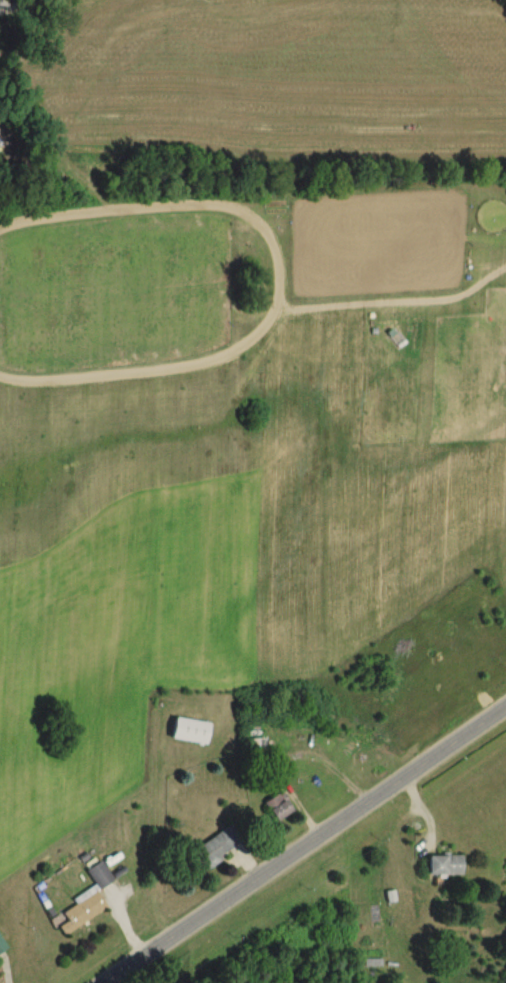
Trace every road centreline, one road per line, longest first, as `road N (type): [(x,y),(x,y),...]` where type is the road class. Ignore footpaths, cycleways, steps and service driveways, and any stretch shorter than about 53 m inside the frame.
road 1 (tertiary): [(505,704),(96,982)]

